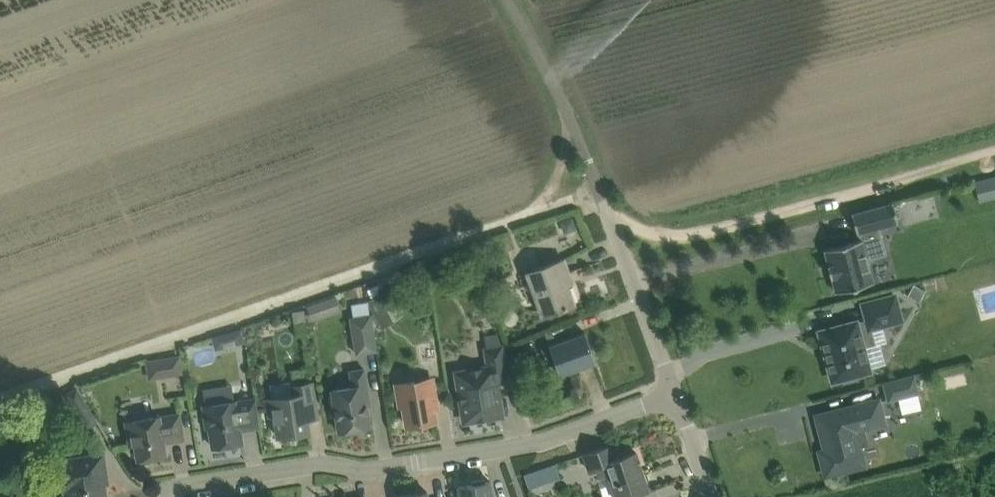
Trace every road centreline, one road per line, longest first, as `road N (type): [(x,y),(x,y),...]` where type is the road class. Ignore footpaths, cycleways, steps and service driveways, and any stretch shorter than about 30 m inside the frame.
road 1 (residential): [(169,496),(186,485),(323,462),(363,472),(543,444),(676,393)]
road 2 (unclassified): [(676,393),(575,129),(507,0)]
road 3 (track): [(610,218),(648,234),(691,237),(994,152)]

